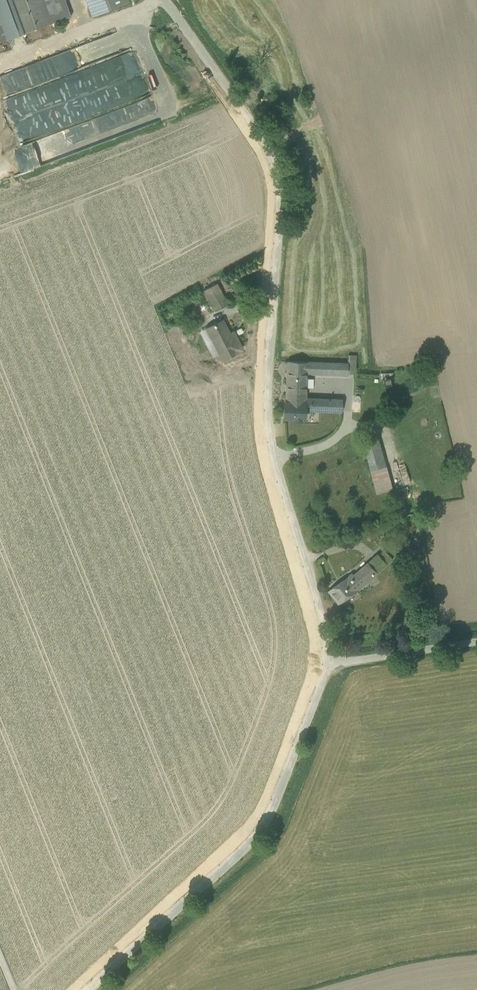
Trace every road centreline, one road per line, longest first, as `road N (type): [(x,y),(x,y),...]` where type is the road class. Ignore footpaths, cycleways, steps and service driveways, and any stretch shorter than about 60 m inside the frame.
road 1 (tertiary): [(165,0),(258,136),(277,189),(265,405),(328,636),(328,664)]
road 2 (tertiary): [(328,664),(252,841),(86,989)]
road 3 (unclassified): [(476,642),(328,664)]

